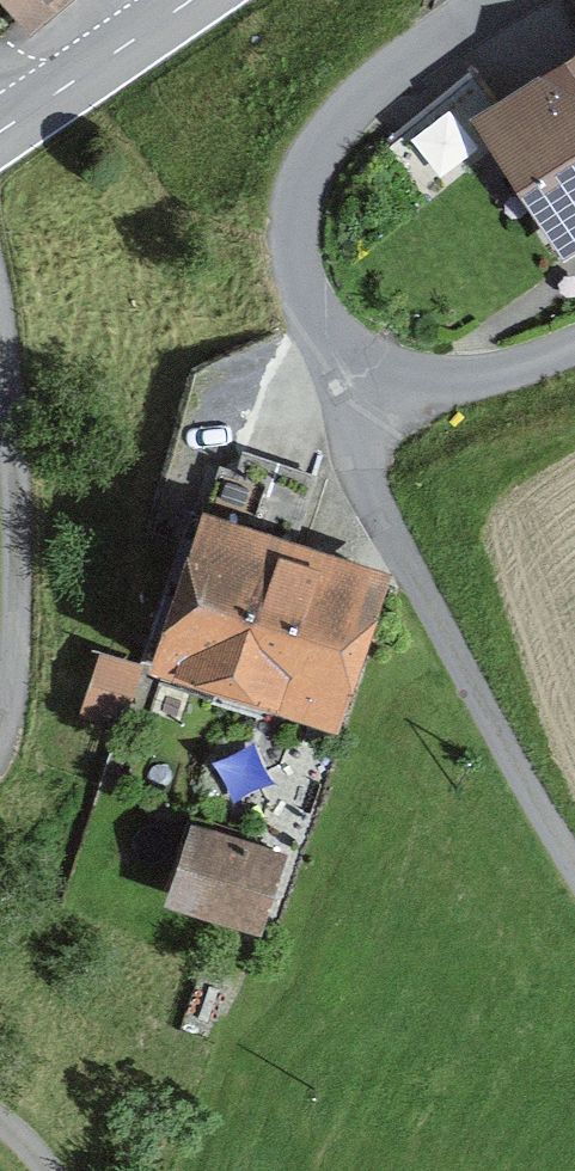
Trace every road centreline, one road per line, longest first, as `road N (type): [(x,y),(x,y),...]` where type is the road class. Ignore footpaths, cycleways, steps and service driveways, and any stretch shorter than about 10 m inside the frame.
road 1 (residential): [(574,861),(368,478),(358,419),(374,365)]
road 2 (residential): [(374,365),(341,342),(316,307),(299,263),(307,176),(359,101),(501,0)]
road 3 (residential): [(0,739),(14,661),(16,524),(0,340)]
road 4 (tertiary): [(14,122),(193,0)]
road 5 (residential): [(574,348),(462,379),(374,365)]

